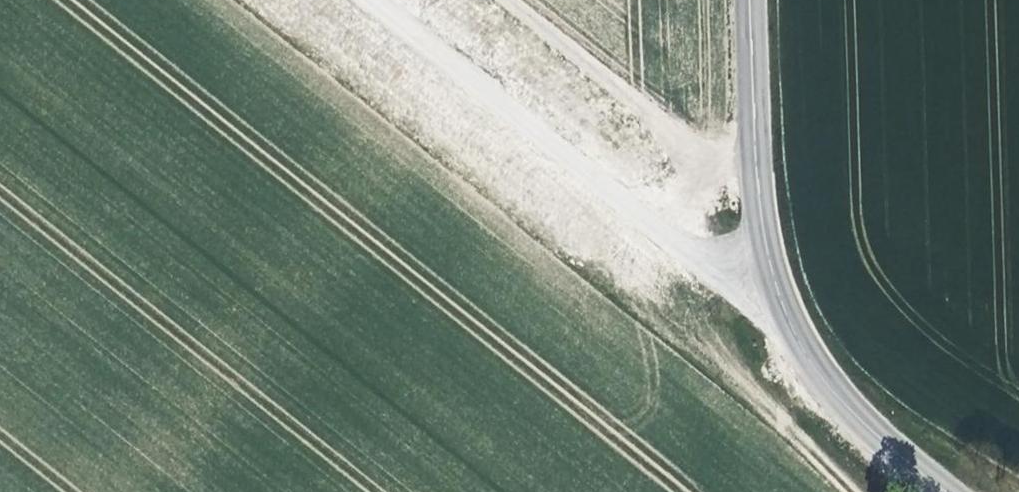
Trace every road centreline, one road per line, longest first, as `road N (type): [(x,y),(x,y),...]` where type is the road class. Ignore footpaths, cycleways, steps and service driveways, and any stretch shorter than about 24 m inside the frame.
road 1 (tertiary): [(750,0),(761,214),(785,311),(861,420),(948,491)]
road 2 (track): [(378,0),(674,238),(785,311)]
road 3 (track): [(855,491),(765,396),(681,277),(674,238),(693,187),(704,169),(755,143)]
road 4 (track): [(510,0),(704,169)]

